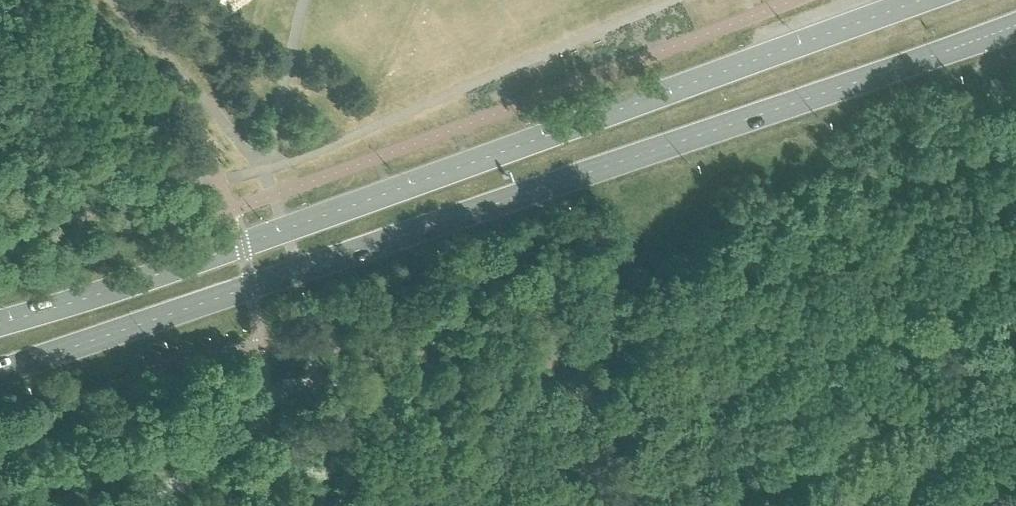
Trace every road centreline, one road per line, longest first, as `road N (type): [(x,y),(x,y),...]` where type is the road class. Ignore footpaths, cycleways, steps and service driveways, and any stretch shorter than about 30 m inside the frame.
road 1 (primary): [(0,372),(778,111),(1015,22)]
road 2 (primary): [(921,0),(125,289),(0,322)]

